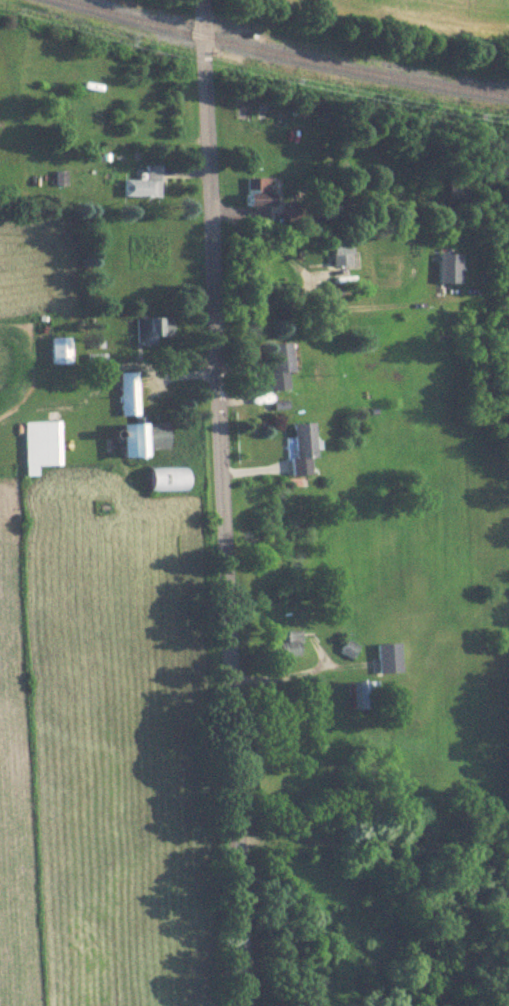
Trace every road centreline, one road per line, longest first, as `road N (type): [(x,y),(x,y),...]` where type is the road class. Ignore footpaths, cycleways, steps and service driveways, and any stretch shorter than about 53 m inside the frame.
road 1 (residential): [(245,1005),(198,0)]
road 2 (residential): [(238,842),(508,843)]

